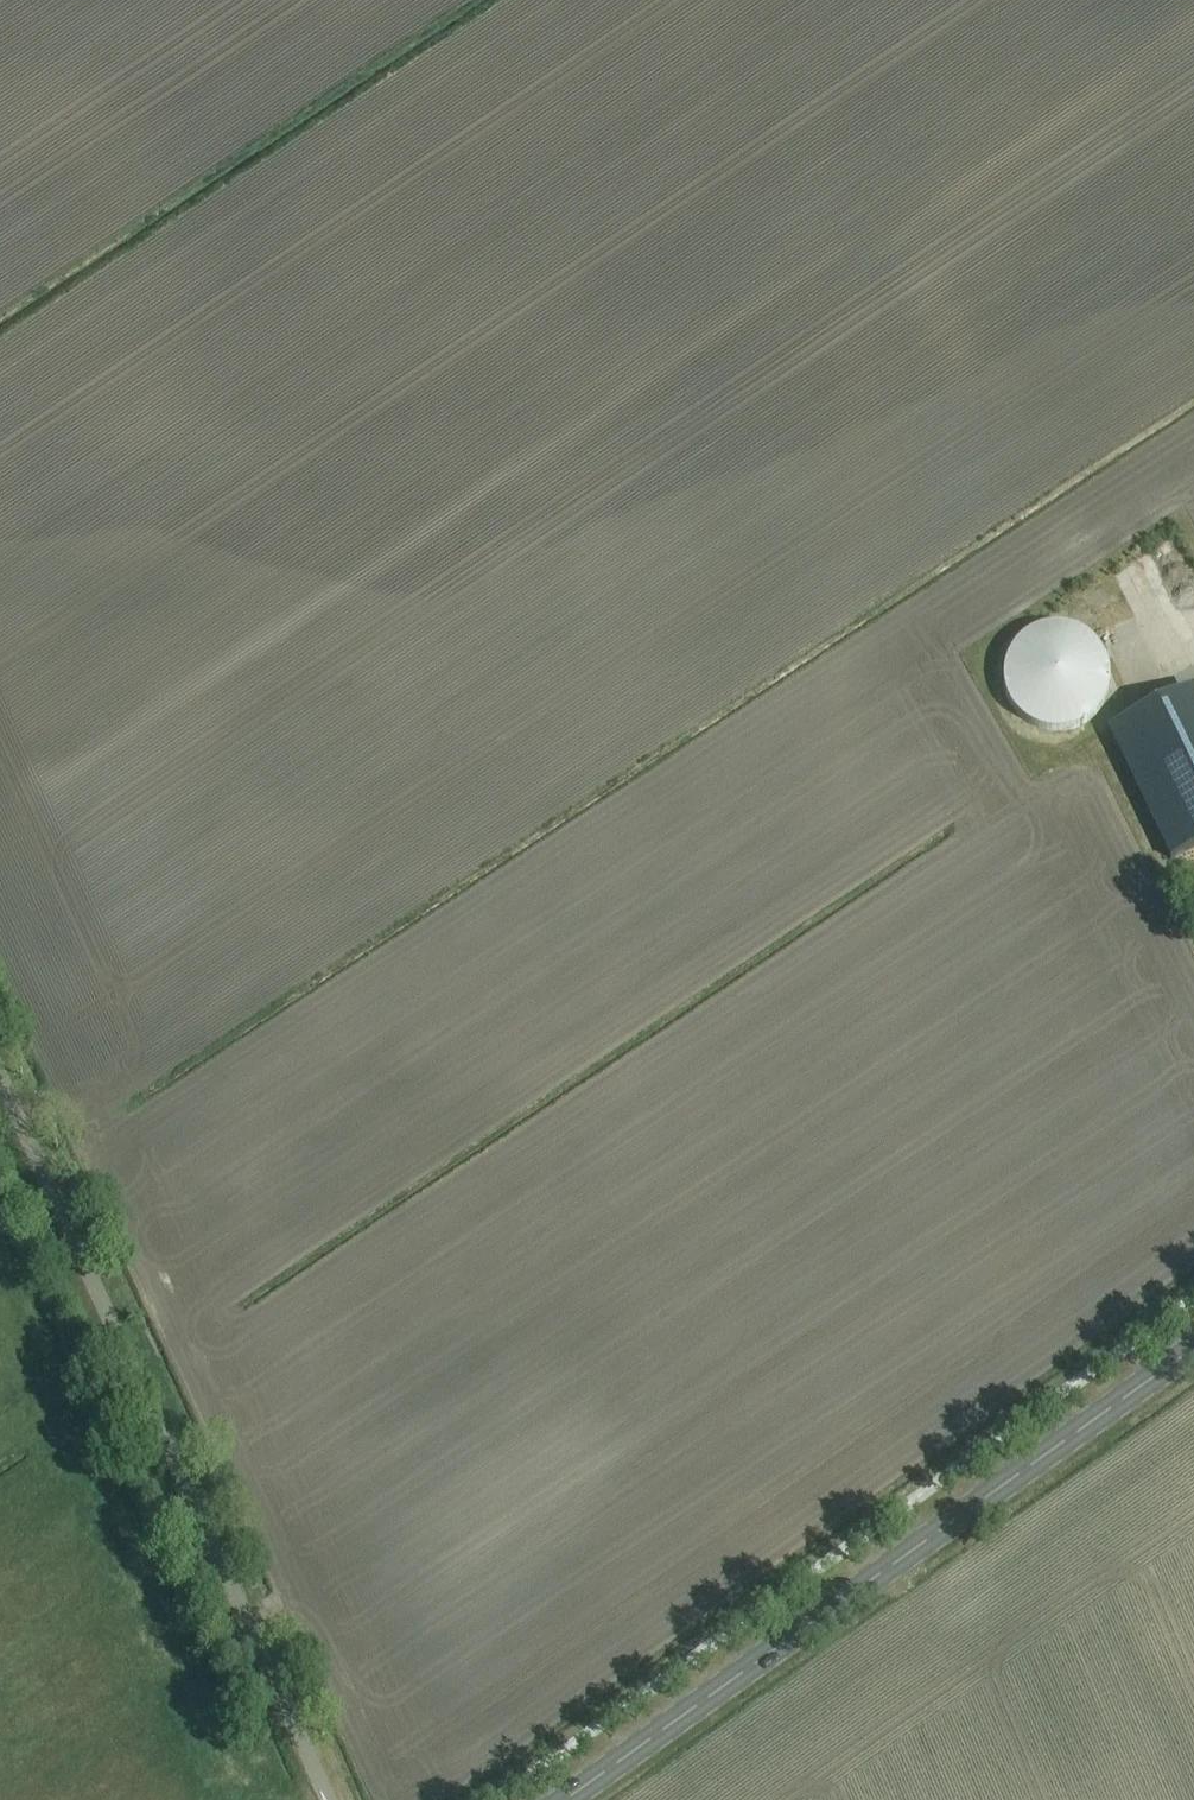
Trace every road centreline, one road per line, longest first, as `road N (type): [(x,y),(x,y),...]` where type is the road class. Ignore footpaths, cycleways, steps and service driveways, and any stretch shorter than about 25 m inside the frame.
road 1 (unclassified): [(330,1799),(0,1073)]
road 2 (secondary): [(564,1799),(1193,1346)]

